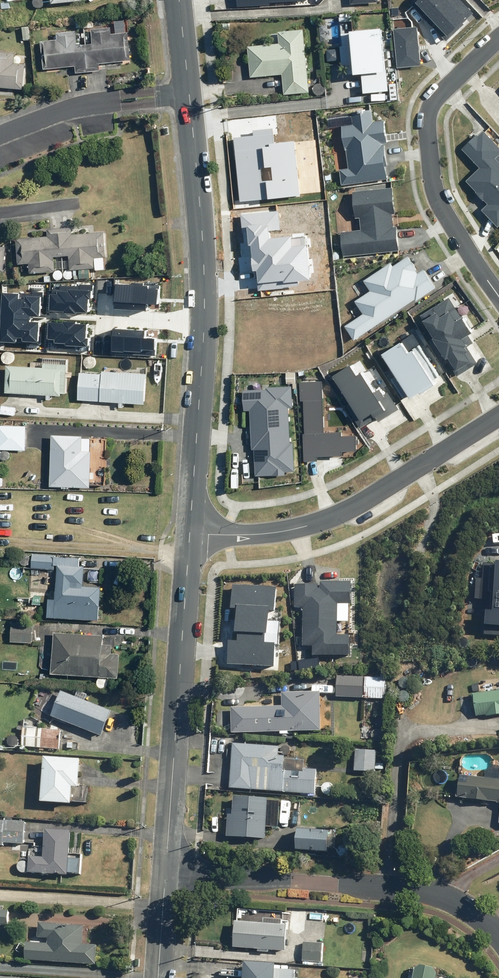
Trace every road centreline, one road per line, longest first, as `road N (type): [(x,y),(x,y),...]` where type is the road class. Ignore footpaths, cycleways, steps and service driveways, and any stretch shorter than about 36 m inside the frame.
road 1 (tertiary): [(190,96),(205,343),(191,533)]
road 2 (residential): [(498,935),(449,898),(401,888),(166,872)]
road 3 (tertiary): [(191,533),(166,872)]
road 4 (residential): [(191,533),(299,529),(341,512),(498,413)]
road 5 (residential): [(498,297),(442,204),(430,121),(435,103),(498,42)]

